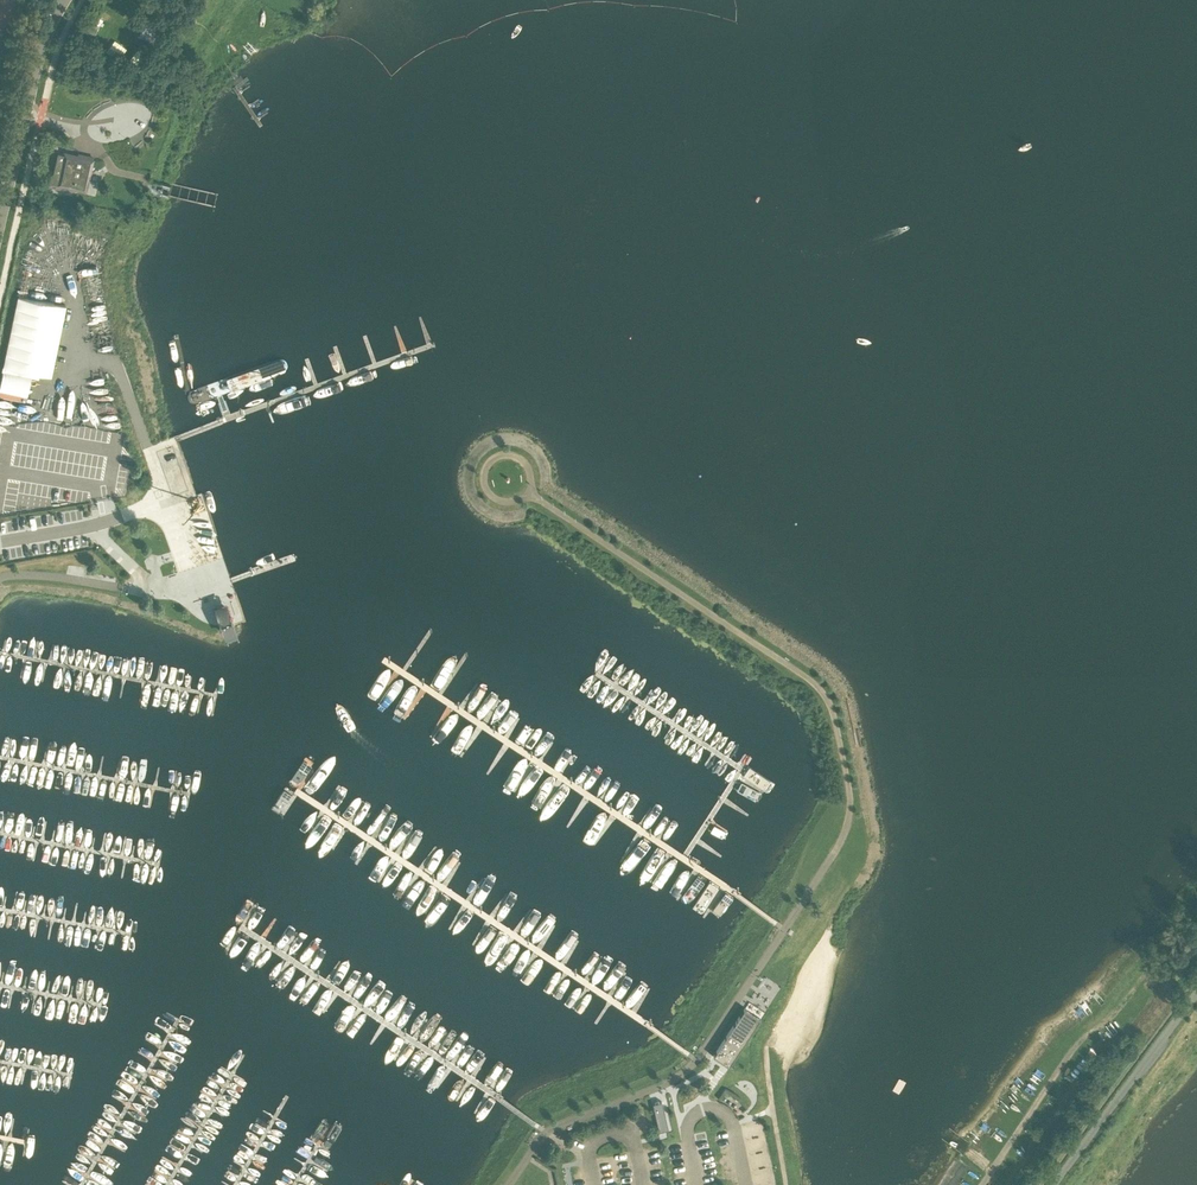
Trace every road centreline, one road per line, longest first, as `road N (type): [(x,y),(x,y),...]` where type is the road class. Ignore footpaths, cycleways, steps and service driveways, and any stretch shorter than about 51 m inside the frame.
road 1 (unclassified): [(1052,1184),(1196,991)]
road 2 (unclassified): [(64,0),(41,47),(0,220)]
road 3 (track): [(785,1184),(769,1043)]

